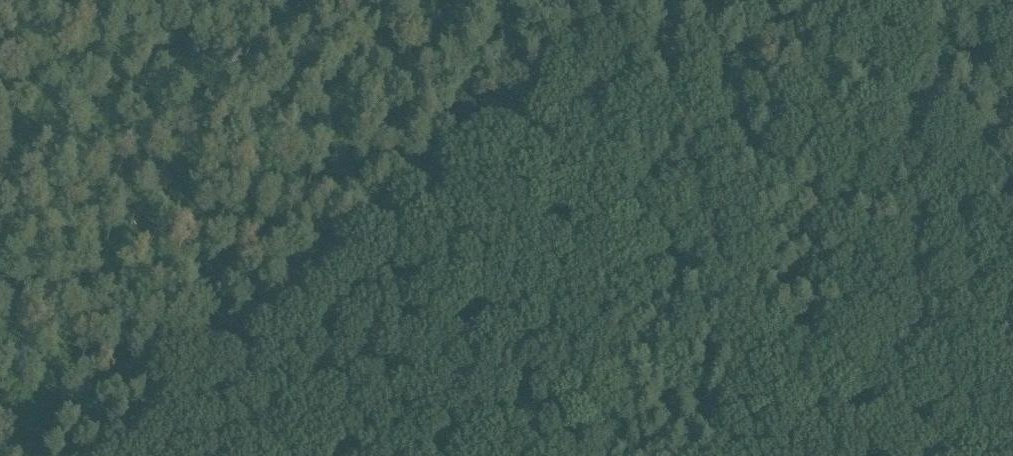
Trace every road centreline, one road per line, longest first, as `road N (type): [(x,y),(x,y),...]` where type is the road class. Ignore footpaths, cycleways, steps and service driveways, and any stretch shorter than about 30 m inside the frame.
road 1 (track): [(925,455),(322,0)]
road 2 (track): [(119,455),(674,0)]

